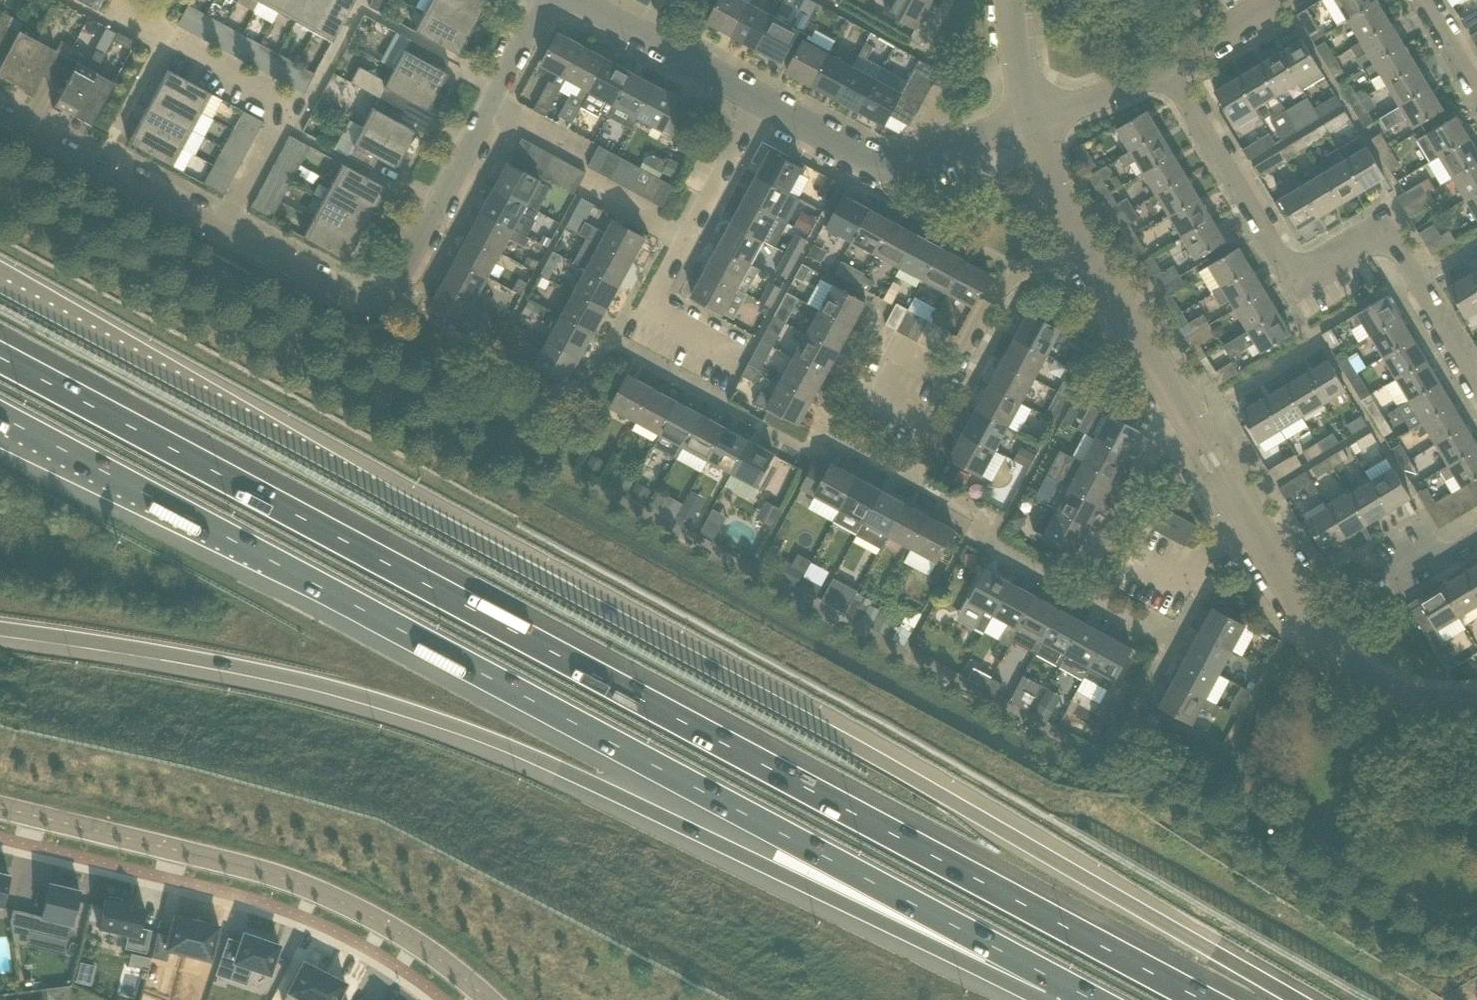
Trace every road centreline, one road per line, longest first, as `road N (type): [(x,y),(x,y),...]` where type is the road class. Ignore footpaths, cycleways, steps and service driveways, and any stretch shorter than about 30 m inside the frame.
road 1 (motorway): [(1301,999),(878,758),(0,285)]
road 2 (motorway): [(1203,999),(0,354)]
road 3 (motorway): [(0,416),(1053,977)]
road 4 (motorway): [(0,630),(242,668),(398,707),(1053,977)]
road 5 (residential): [(1476,705),(1433,706),(1387,695),(1354,676),(1316,632),(1060,195),(1033,120)]
road 6 (tertiary): [(490,999),(379,919),(279,877),(0,808)]
road 7 (residential): [(1476,378),(1386,228),(1295,282),(1165,68)]
road 8 (residential): [(388,294),(359,307),(0,114)]
road 9 (residential): [(388,294),(546,0)]
road 10 (residential): [(1033,120),(879,165),(758,100)]
road 11 (residential): [(645,315),(758,100)]
road 12 (residential): [(758,100),(575,0)]
road 13 (residential): [(1165,68),(1033,120)]
road 14 (residential): [(1278,0),(1165,68)]
road 15 (residential): [(1033,120),(1018,60),(1016,0)]

